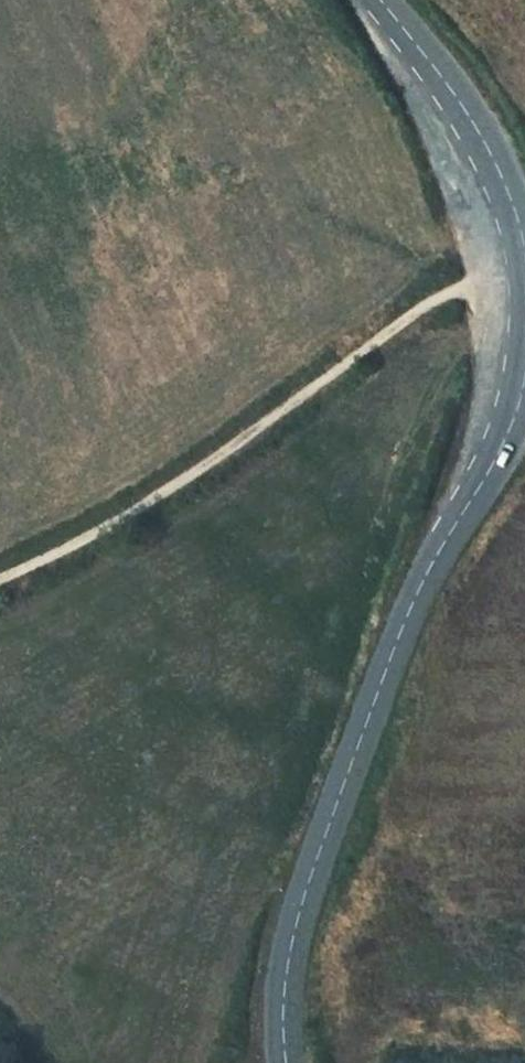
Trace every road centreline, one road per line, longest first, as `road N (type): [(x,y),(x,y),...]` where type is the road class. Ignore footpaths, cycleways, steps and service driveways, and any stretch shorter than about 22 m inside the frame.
road 1 (primary): [(524,370),(495,458),(418,588),(298,914),(289,1062)]
road 2 (track): [(524,243),(256,433),(0,586)]
road 3 (primary): [(396,0),(510,164),(524,209)]

